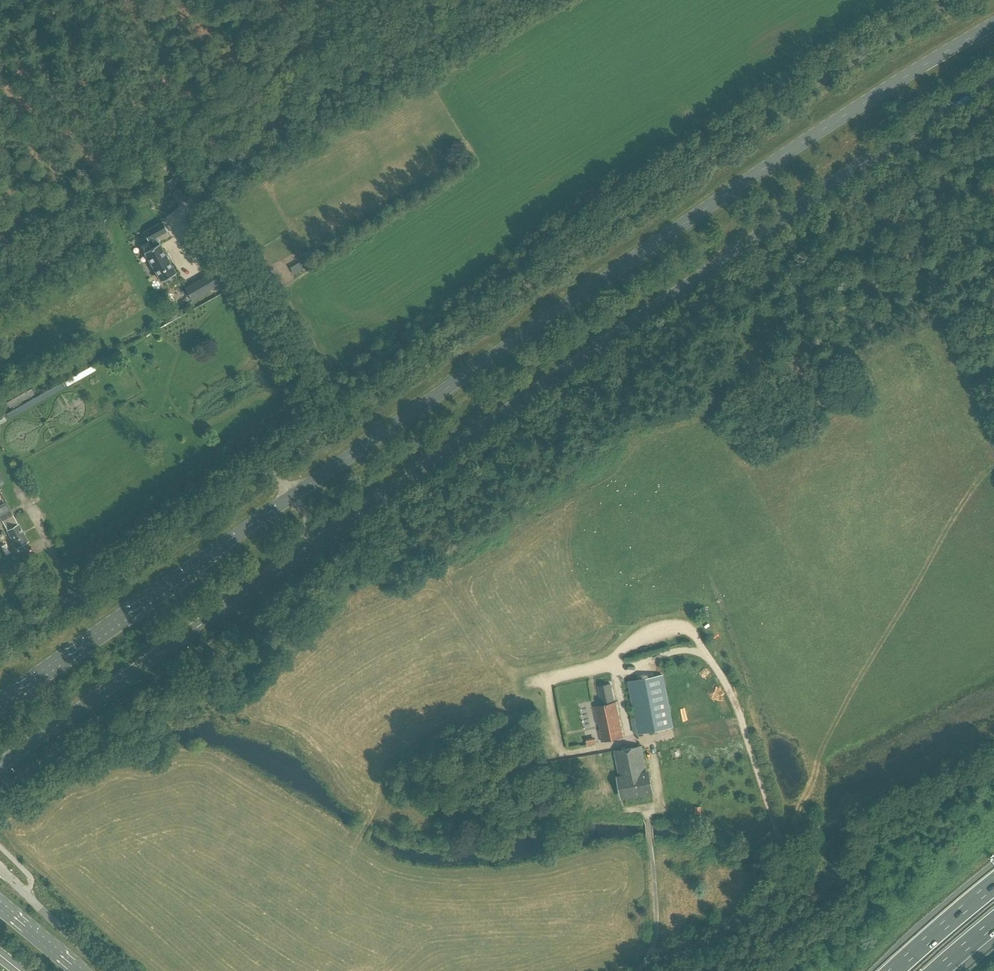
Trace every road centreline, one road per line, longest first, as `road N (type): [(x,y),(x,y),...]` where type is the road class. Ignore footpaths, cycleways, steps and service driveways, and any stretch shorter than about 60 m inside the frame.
road 1 (primary): [(278,571),(993,78)]
road 2 (primary): [(993,24),(806,141),(293,495)]
road 3 (unclassified): [(954,0),(839,67),(271,463)]
road 4 (track): [(652,952),(744,911),(787,853),(733,699),(704,651),(552,678),(561,753),(601,746)]
road 5 (primary): [(293,495),(0,700)]
road 6 (primary): [(0,765),(278,571)]
road 7 (unclassified): [(271,463),(74,598),(0,635)]
road 8 (track): [(787,853),(791,843),(993,743)]
road 9 (motorway): [(993,884),(893,970)]

